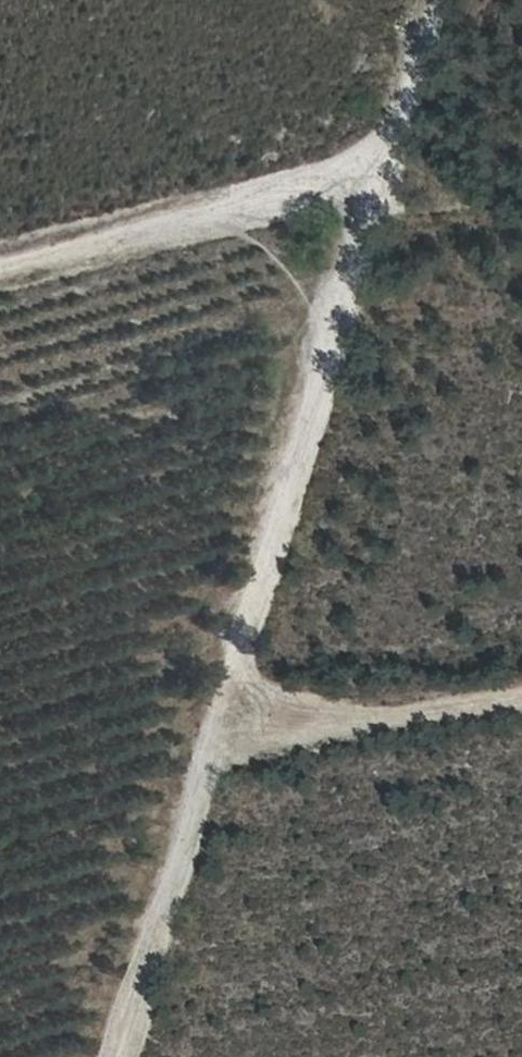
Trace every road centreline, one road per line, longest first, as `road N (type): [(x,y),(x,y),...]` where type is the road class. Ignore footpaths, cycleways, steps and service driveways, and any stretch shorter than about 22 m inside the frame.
road 1 (track): [(130,1056),(323,424),(371,206),(431,0)]
road 2 (track): [(0,270),(333,182),(376,187)]
road 3 (track): [(521,686),(230,731)]

